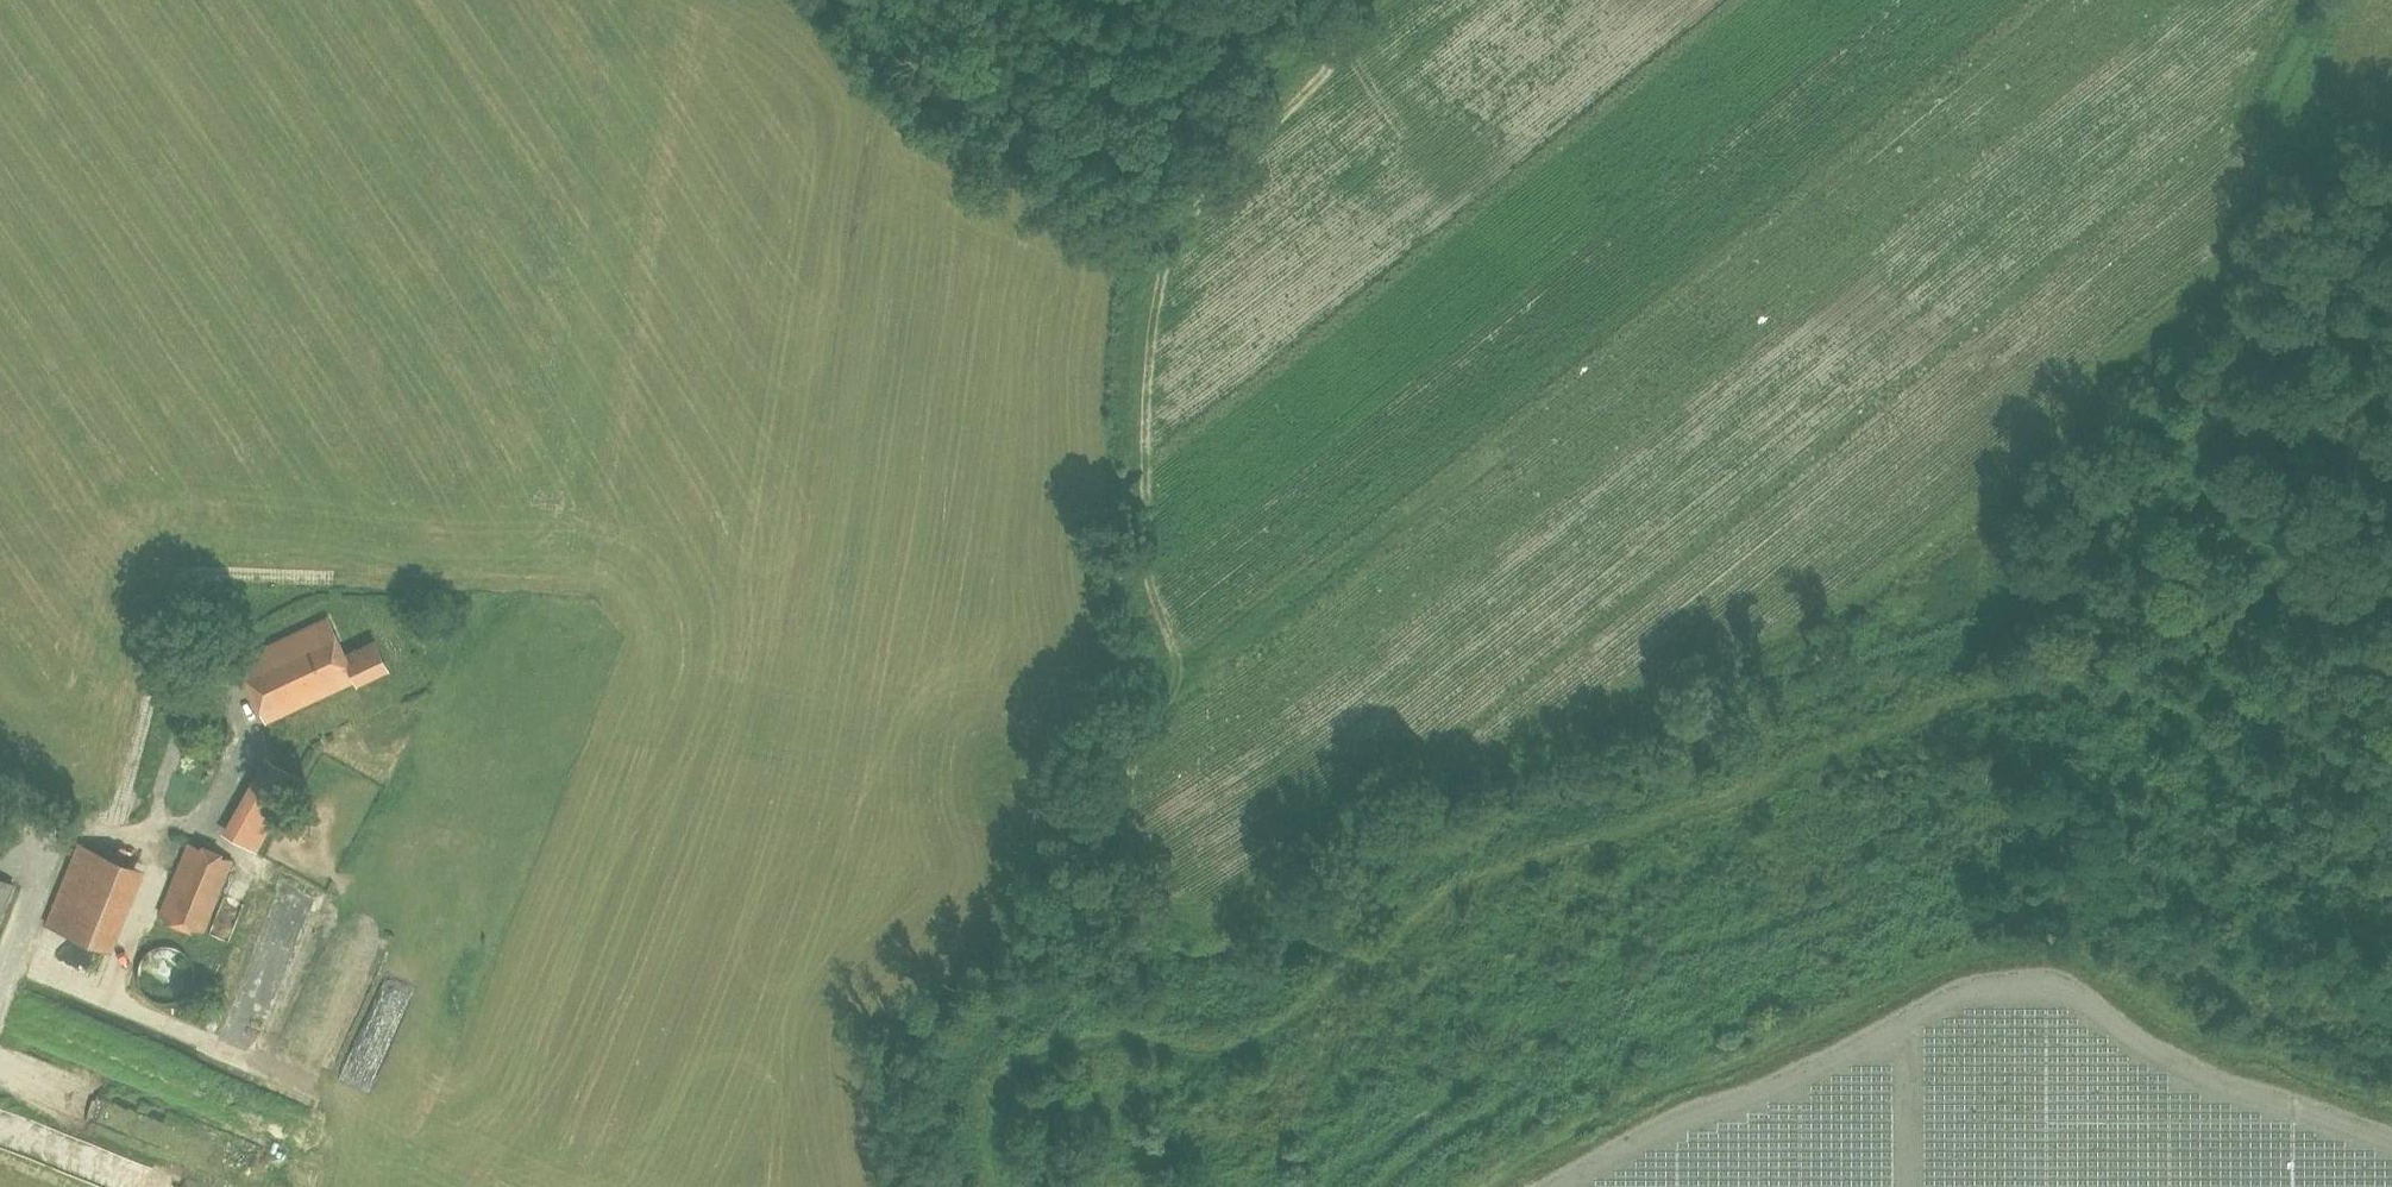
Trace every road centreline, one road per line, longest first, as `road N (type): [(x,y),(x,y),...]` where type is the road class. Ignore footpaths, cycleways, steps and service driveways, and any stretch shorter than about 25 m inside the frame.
road 1 (track): [(1002,1186),(993,1116),(1014,1073),(1043,1048),(1092,1034),(1225,1047),(1292,1017),(1487,871),(1631,837),(1887,728),(2041,673),(2166,711),(2309,863),(2391,886)]

